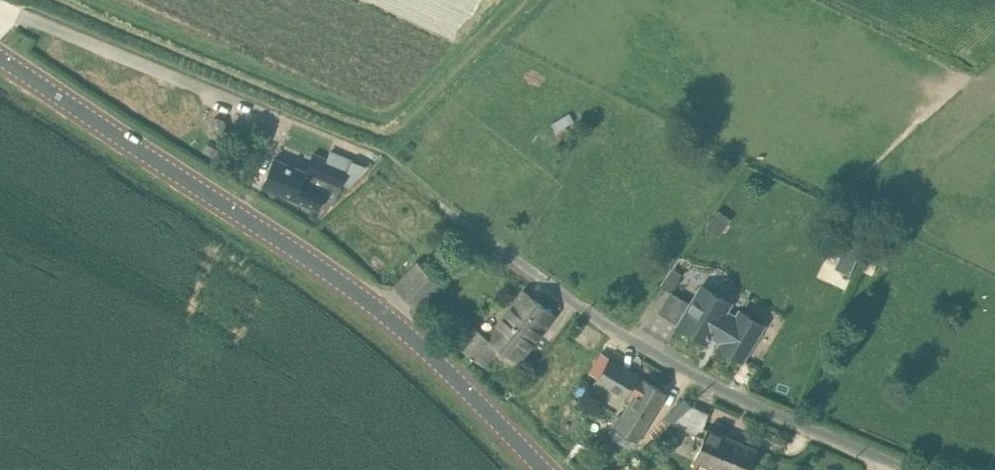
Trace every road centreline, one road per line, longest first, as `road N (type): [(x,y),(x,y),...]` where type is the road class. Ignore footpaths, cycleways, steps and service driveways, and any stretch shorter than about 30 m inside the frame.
road 1 (secondary): [(545,469),(402,328),(329,271),(0,57)]
road 2 (unclassified): [(919,469),(779,415),(629,339)]
road 3 (unclassified): [(454,214),(629,339)]

